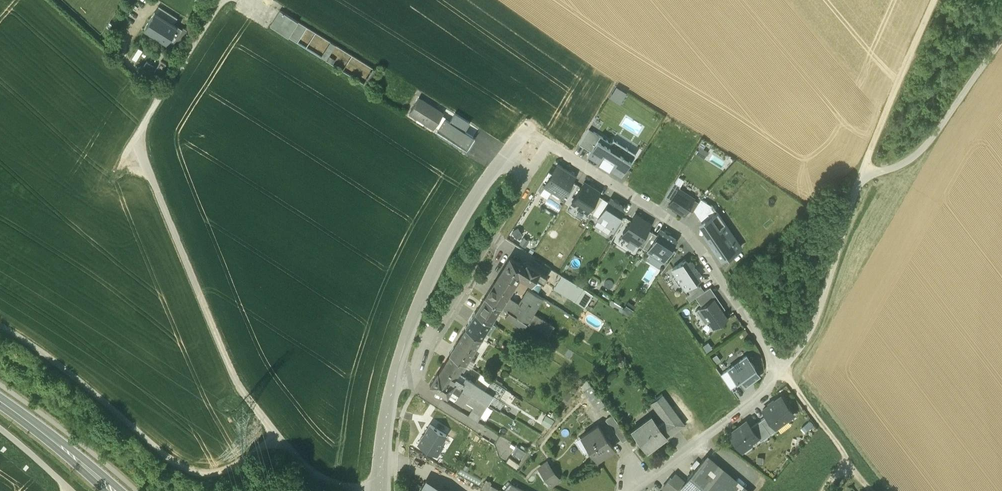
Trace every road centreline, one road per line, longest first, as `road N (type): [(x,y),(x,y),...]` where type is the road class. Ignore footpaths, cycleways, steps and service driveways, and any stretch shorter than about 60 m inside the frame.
road 1 (track): [(364,490),(318,479),(275,437),(233,375),(141,160),(139,132),(222,0)]
road 2 (residential): [(550,143),(691,235),(779,368),(759,397),(630,490)]
road 3 (track): [(0,326),(187,468),(212,472),(275,437)]
road 4 (residential): [(394,384),(416,317),(484,188),(527,129),(550,143)]
road 5 (track): [(779,368),(815,327),(864,179)]
road 6 (track): [(864,179),(917,152),(1001,40)]
road 7 (track): [(864,179),(936,0)]
road 8 (track): [(779,368),(871,490)]
road 9 (secondary): [(112,490),(0,403)]

